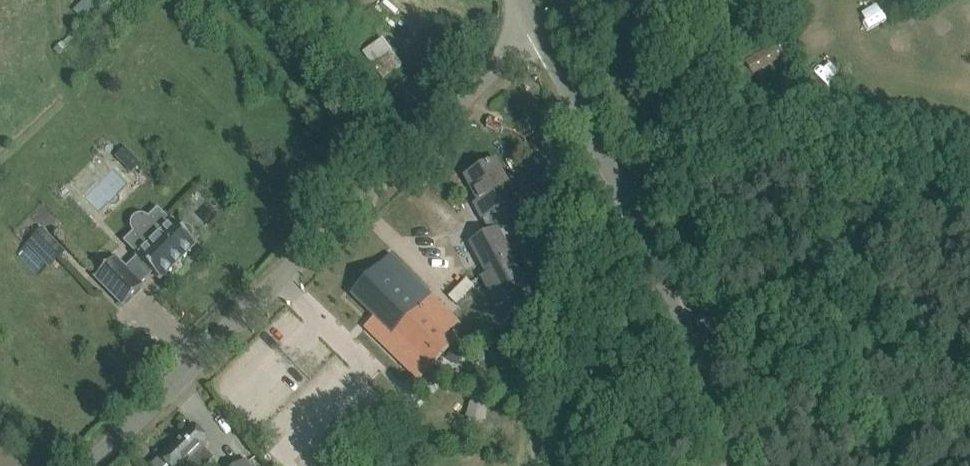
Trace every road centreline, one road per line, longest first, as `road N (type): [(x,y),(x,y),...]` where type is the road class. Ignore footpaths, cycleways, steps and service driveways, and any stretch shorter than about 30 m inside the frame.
road 1 (unclassified): [(87,465),(536,27)]
road 2 (unclassified): [(727,465),(666,289),(536,27)]
road 3 (track): [(969,439),(902,419),(666,289)]

